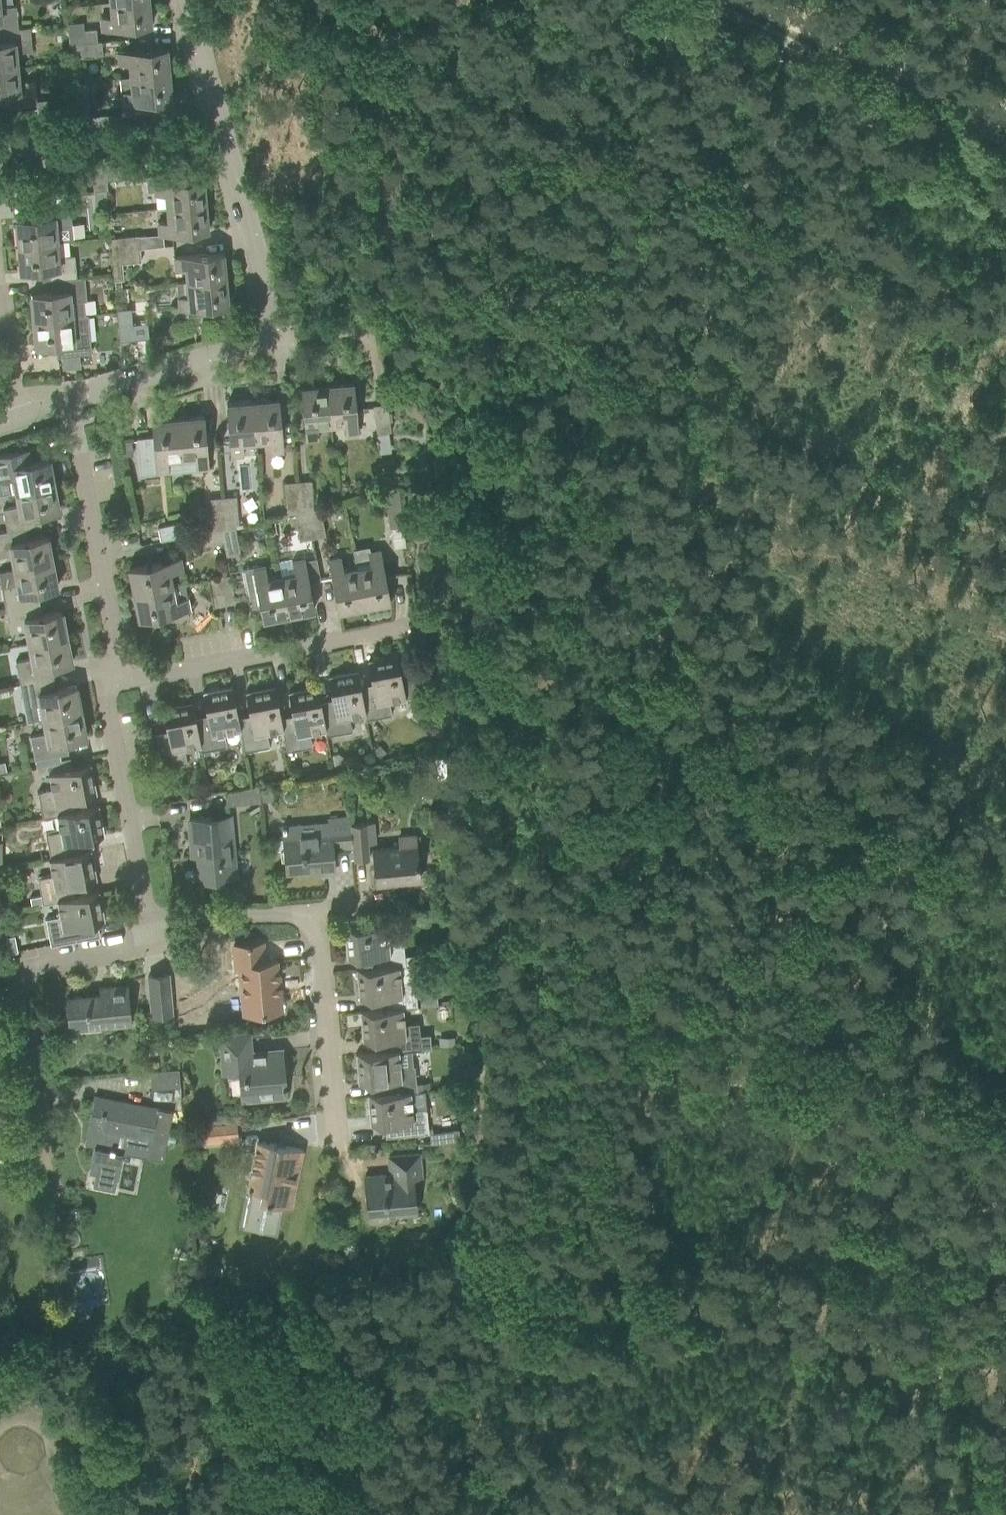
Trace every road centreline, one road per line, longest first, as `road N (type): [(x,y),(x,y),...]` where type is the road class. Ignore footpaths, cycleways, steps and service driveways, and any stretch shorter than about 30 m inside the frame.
road 1 (track): [(1005,330),(299,0)]
road 2 (track): [(479,1224),(1005,1409)]
road 3 (track): [(539,671),(516,791),(479,1224)]
road 4 (track): [(506,906),(1005,1119)]
road 5 (track): [(1005,865),(539,671)]
road 6 (residential): [(333,1152),(308,913),(192,914),(148,925)]
road 7 (residential): [(103,684),(408,628)]
road 8 (track): [(479,1224),(477,1514)]
road 9 (residential): [(103,684),(115,646),(68,402)]
road 10 (track): [(1005,111),(767,0)]
road 11 (residential): [(148,925),(103,684)]
road 12 (residential): [(0,153),(223,133)]
road 13 (residential): [(68,402),(251,346),(262,330)]
road 14 (residential): [(262,330),(269,307),(223,133)]
road 15 (residential): [(30,1041),(28,983),(39,965),(123,944),(148,925)]
road 16 (residential): [(223,133),(186,0)]
road 17 (residential): [(43,1175),(30,1041)]
road 18 (residential): [(372,350),(365,326),(262,330)]

